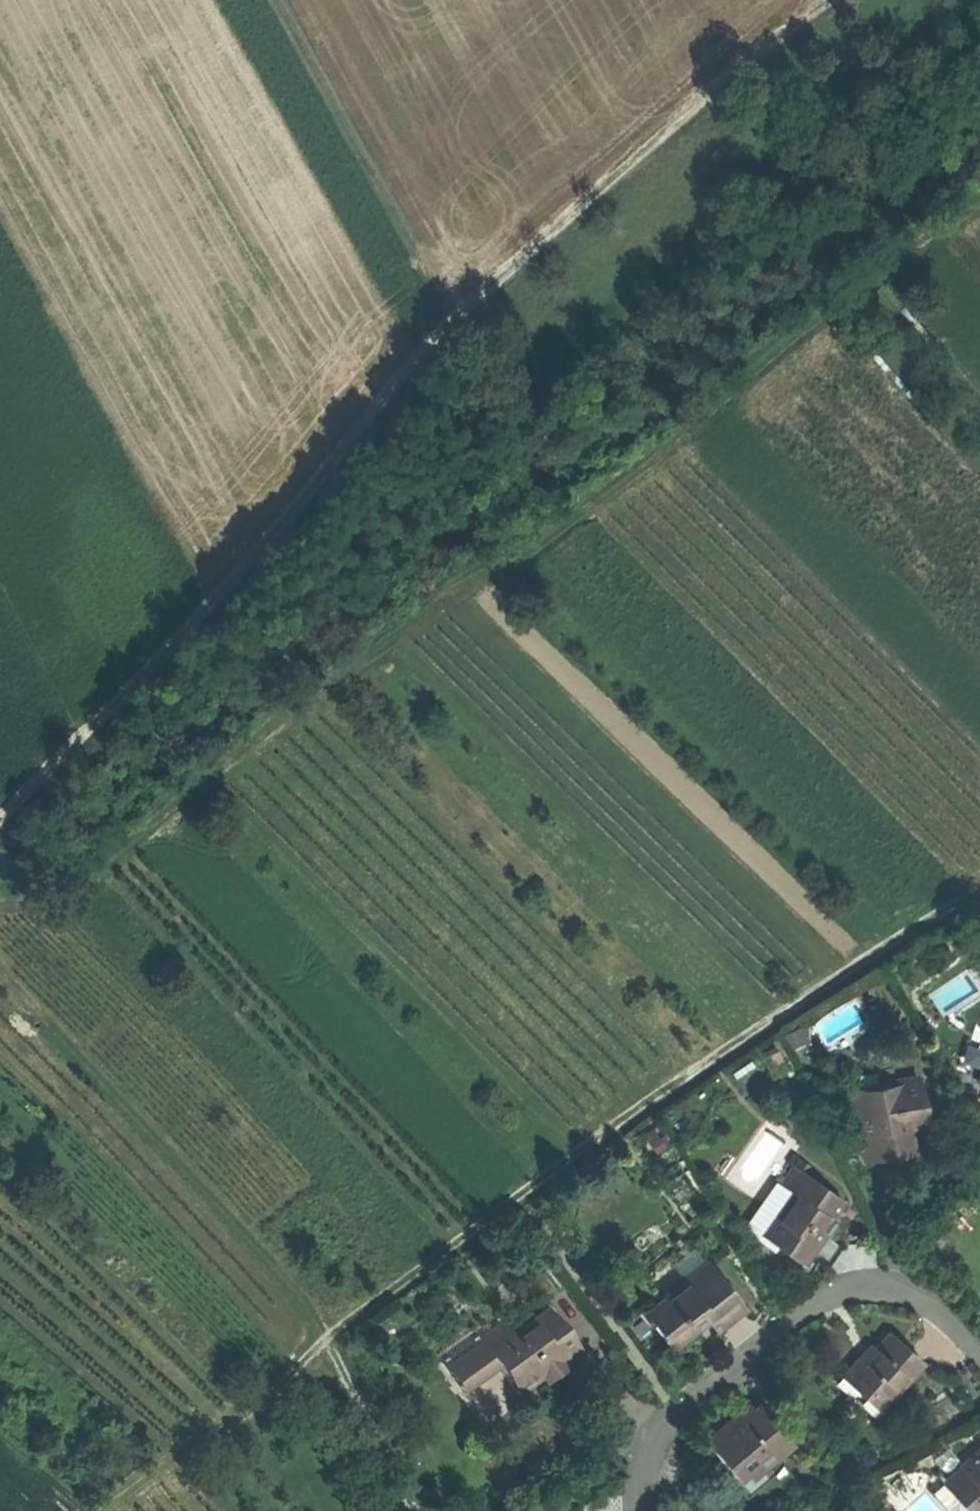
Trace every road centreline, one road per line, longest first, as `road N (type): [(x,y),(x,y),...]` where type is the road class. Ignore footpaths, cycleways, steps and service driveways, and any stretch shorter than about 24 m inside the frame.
road 1 (track): [(979,198),(812,318),(631,476),(330,681),(44,899),(0,906)]
road 2 (track): [(0,829),(228,588),(451,323),(779,29),(822,0)]
road 3 (track): [(979,887),(510,1198),(237,1417),(94,1510)]
road 4 (residential): [(979,1366),(934,1314),(898,1293),(876,1287),(825,1299),(653,1438),(638,1477),(638,1510)]
road 5 (track): [(272,0),(451,323)]
road 6 (track): [(334,1333),(413,1510)]

